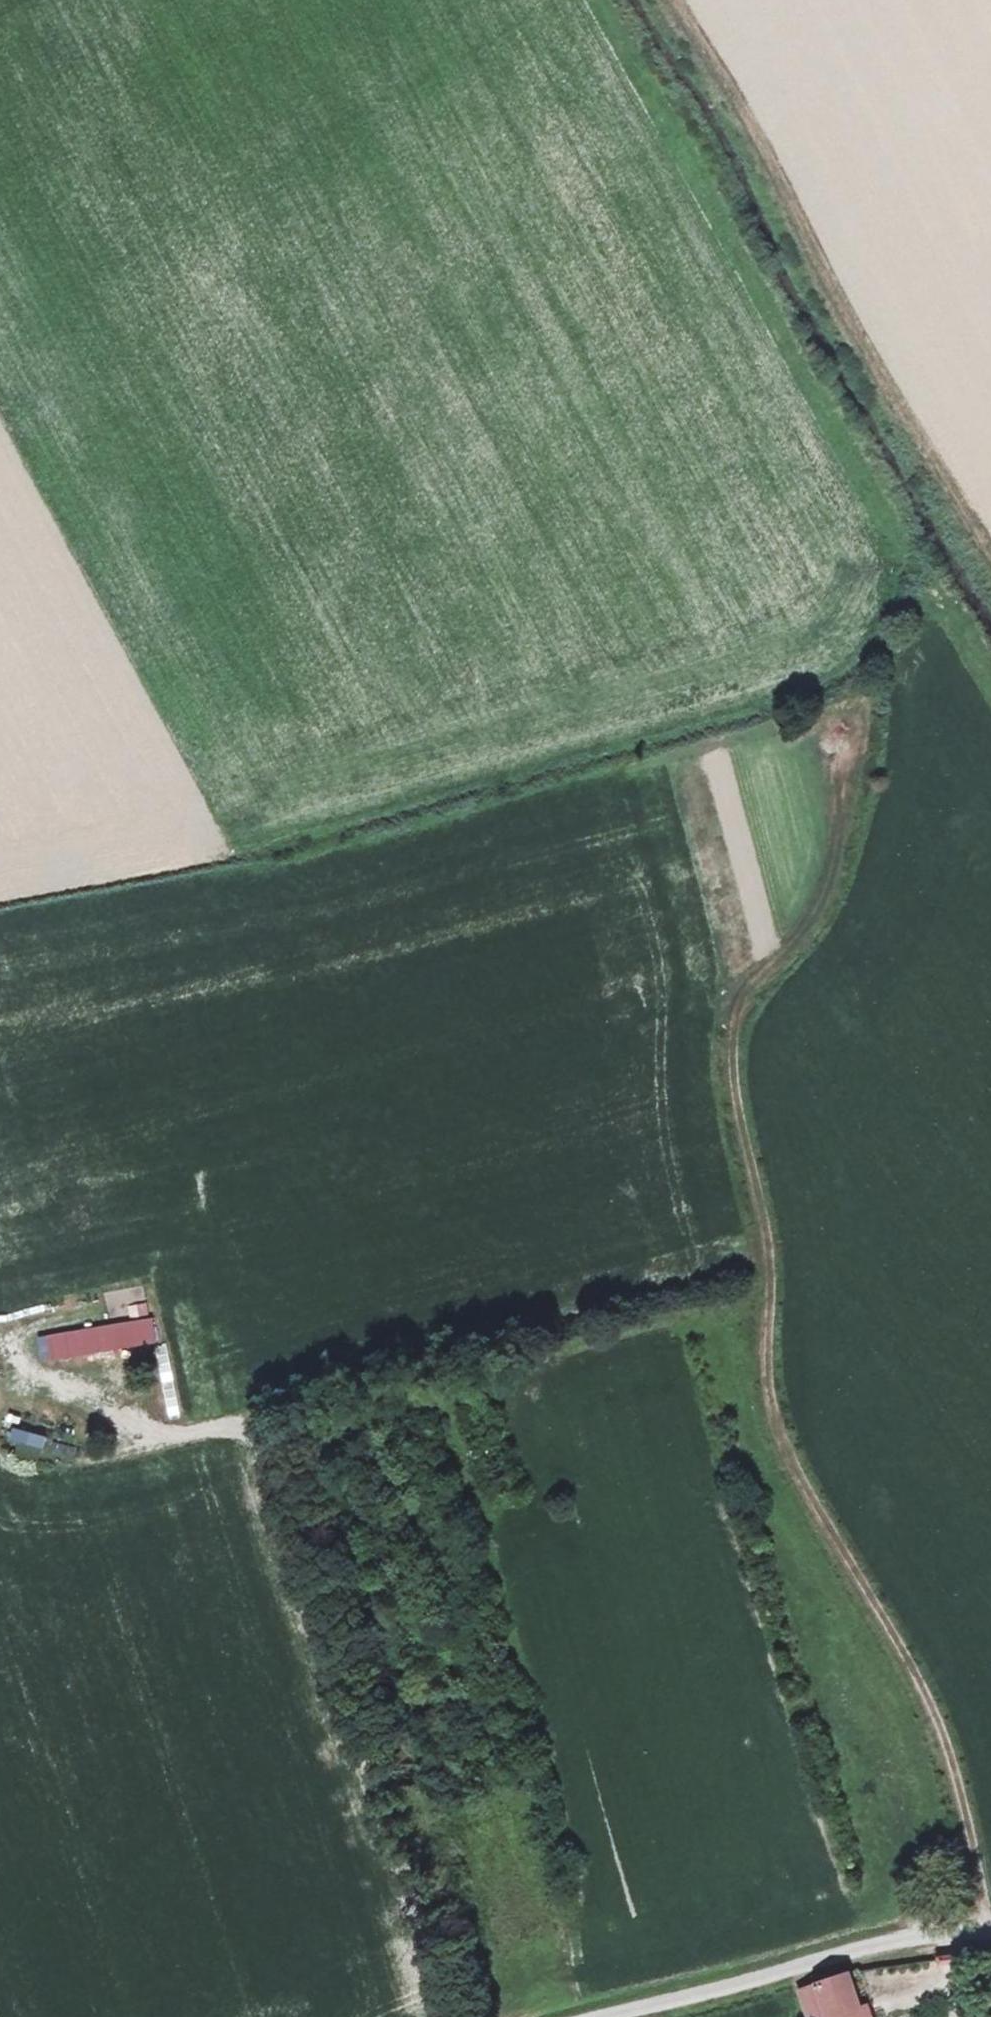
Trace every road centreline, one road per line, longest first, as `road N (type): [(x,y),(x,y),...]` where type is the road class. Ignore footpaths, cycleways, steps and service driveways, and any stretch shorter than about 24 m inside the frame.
road 1 (unclassified): [(616,2016),(913,1945),(990,1944)]

